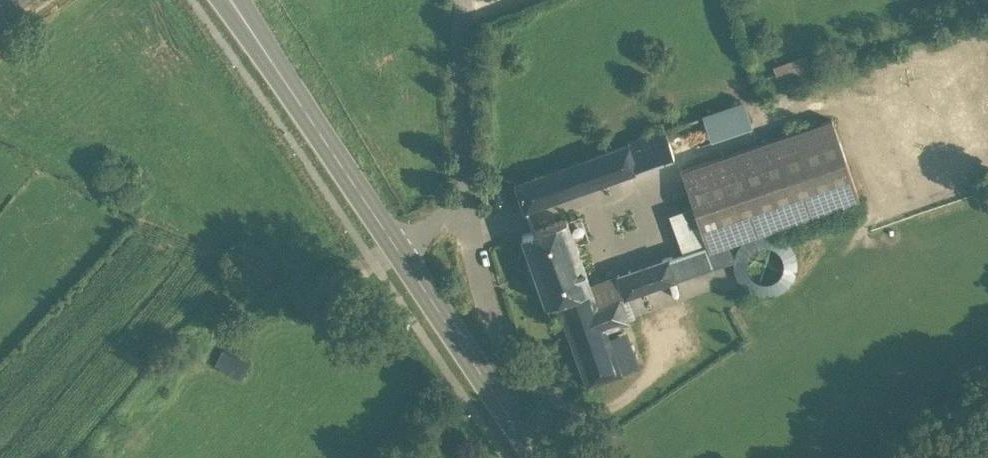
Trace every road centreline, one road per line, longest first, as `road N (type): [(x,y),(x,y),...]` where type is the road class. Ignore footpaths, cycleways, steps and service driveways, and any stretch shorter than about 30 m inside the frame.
road 1 (secondary): [(230,0),(535,457)]

